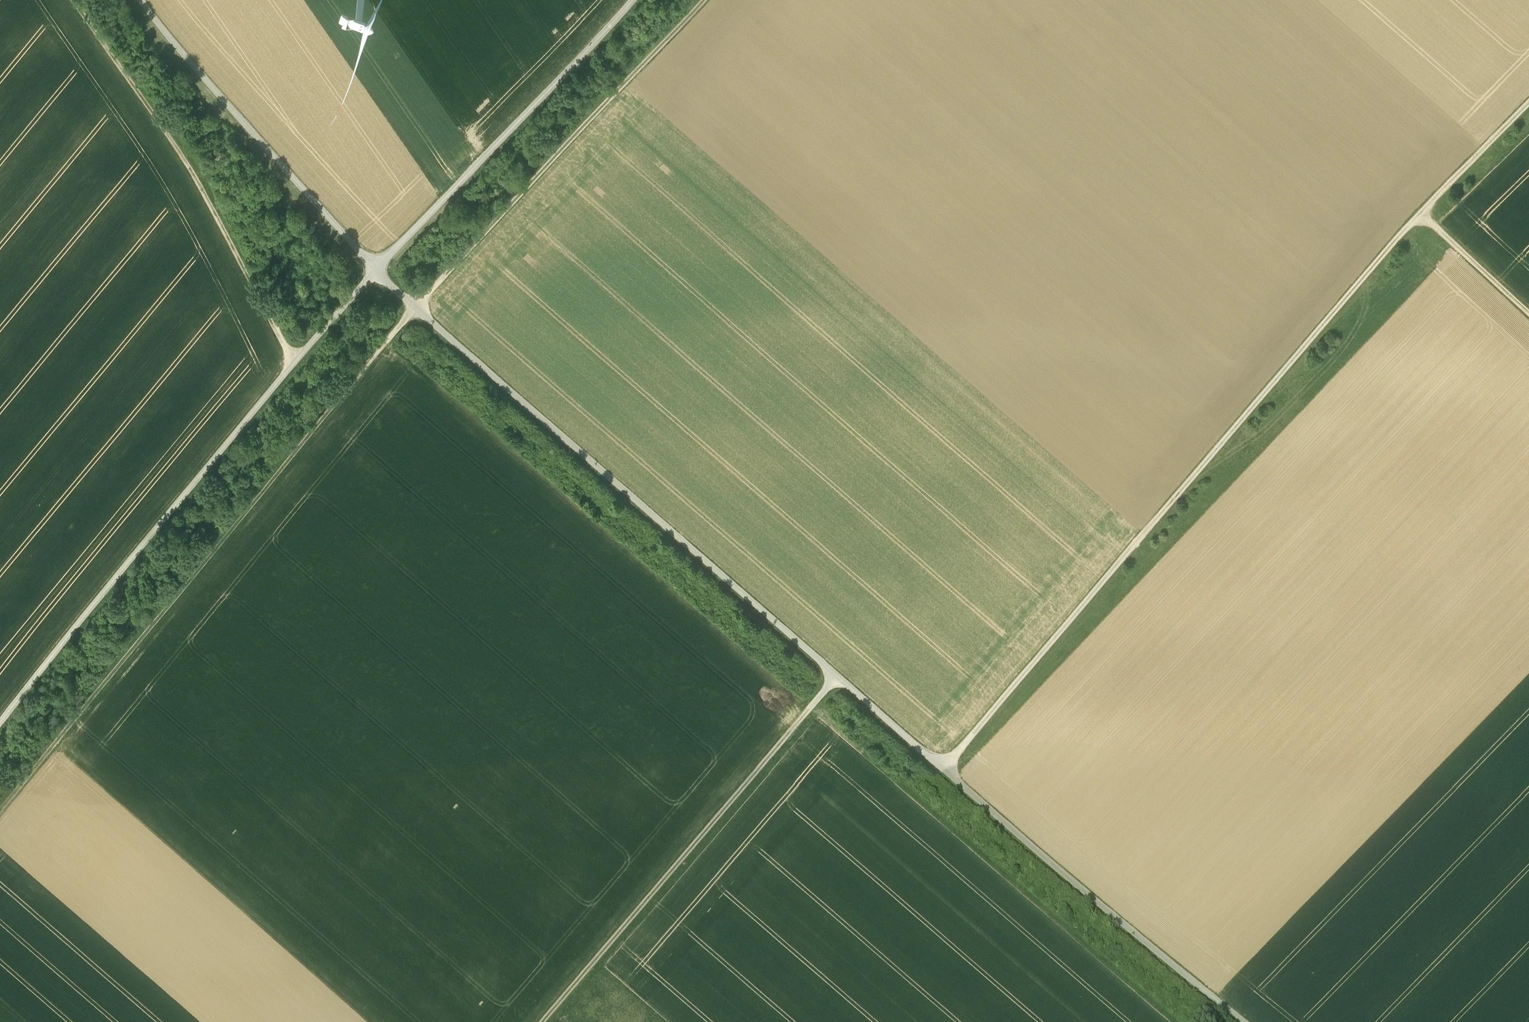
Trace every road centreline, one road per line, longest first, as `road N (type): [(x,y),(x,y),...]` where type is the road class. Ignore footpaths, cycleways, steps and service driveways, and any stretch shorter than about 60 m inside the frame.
road 1 (track): [(375,271),(1242,1021)]
road 2 (track): [(707,0),(418,309),(0,807)]
road 3 (track): [(946,770),(1423,214),(1528,104)]
road 4 (track): [(0,738),(375,271)]
road 5 (track): [(540,1021),(836,676)]
road 6 (track): [(633,0),(375,271)]
road 7 (track): [(143,0),(375,271)]
road 8 (track): [(1423,214),(1528,313)]

